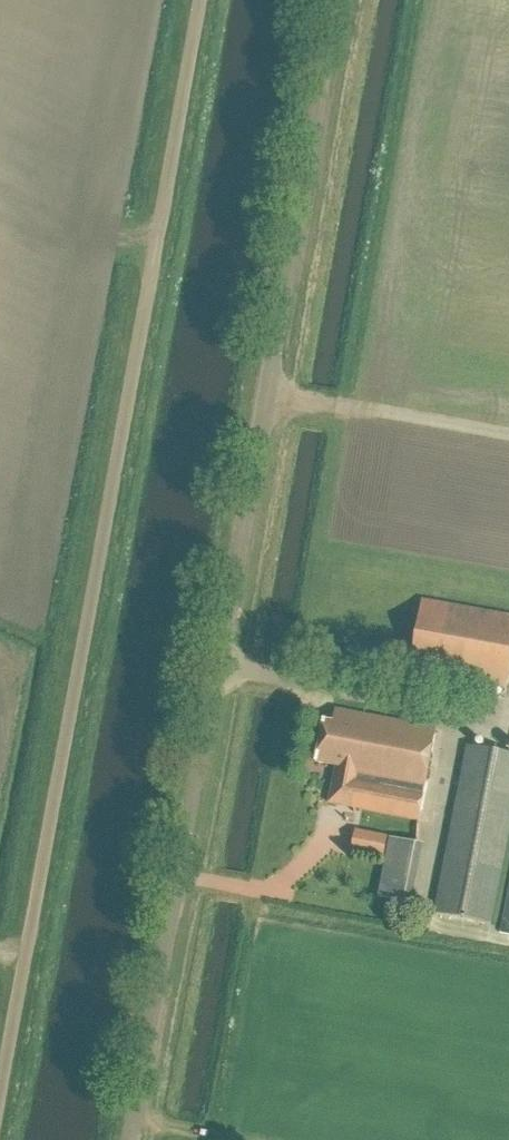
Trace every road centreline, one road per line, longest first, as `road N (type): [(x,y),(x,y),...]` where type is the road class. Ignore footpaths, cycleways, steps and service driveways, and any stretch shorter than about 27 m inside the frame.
road 1 (unclassified): [(132,1139),(338,0)]
road 2 (unclassified): [(0,1083),(198,0)]

